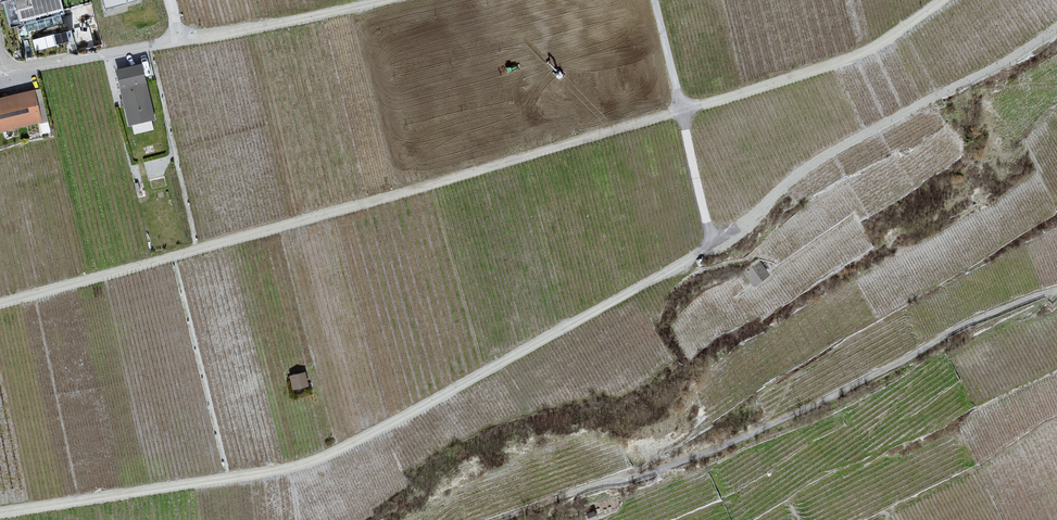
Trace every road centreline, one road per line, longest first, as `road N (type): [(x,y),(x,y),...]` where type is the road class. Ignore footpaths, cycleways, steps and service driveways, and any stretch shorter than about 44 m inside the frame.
road 1 (track): [(934,0),(872,47),(684,108),(478,174),(0,305)]
road 2 (track): [(772,191),(712,240),(303,463),(0,514)]
road 3 (unclassified): [(1056,290),(968,322),(848,388),(686,460),(497,519)]
road 4 (track): [(772,191),(918,99),(1015,55),(1056,21)]
road 5 (track): [(656,0),(712,240)]
road 6 (track): [(393,0),(181,43)]
road 7 (residential): [(0,74),(181,43)]

